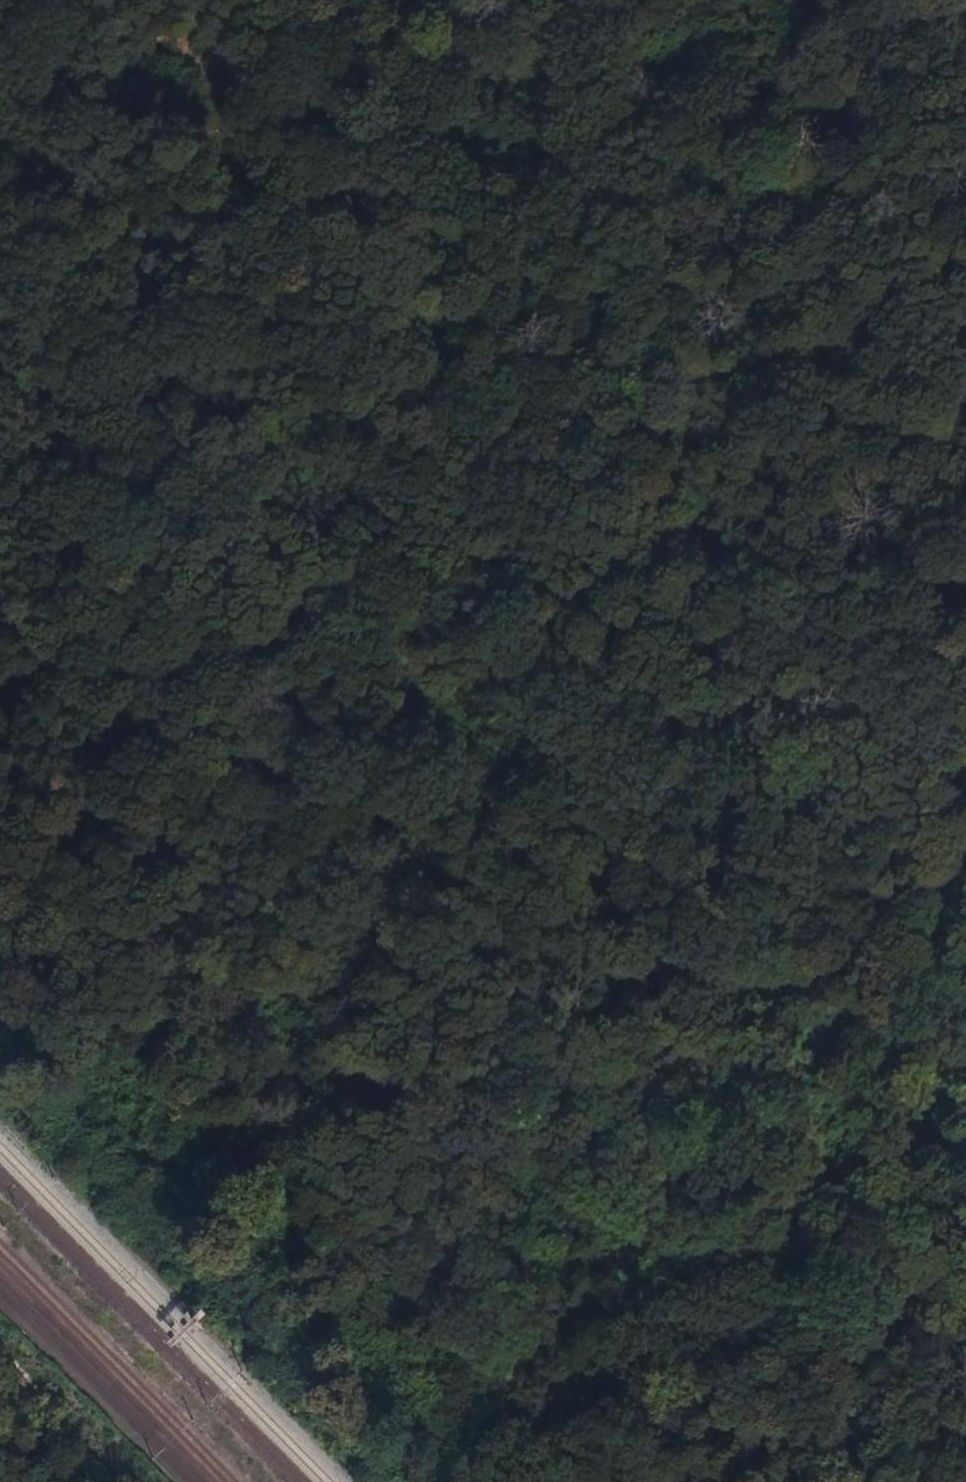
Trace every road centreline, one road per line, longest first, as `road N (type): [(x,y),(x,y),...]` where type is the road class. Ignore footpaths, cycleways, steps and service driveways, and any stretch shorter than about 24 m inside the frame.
road 1 (track): [(411,1481),(0,1041)]

